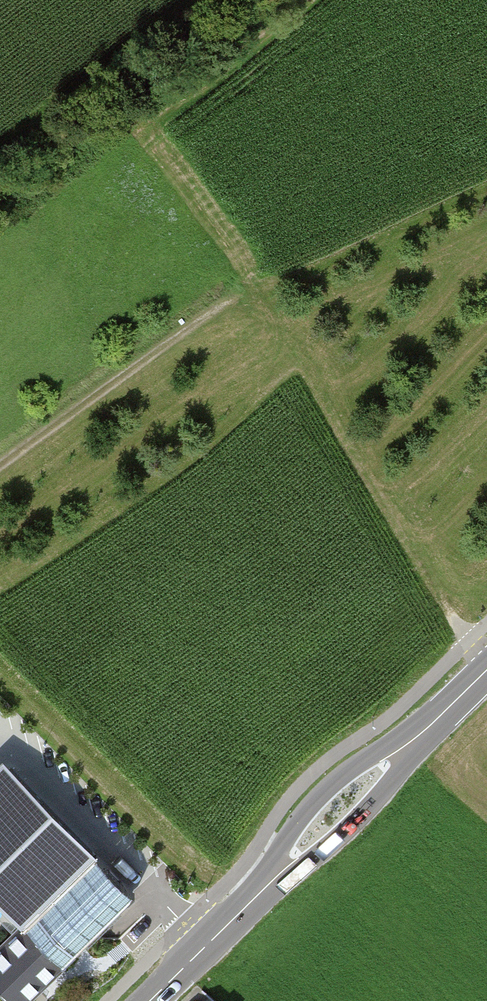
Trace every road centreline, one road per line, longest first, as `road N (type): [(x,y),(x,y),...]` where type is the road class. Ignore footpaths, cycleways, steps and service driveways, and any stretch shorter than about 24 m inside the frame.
road 1 (secondary): [(149,1000),(486,671)]
road 2 (track): [(486,659),(458,625),(355,433),(294,342),(248,291)]
road 3 (track): [(0,467),(248,291)]

